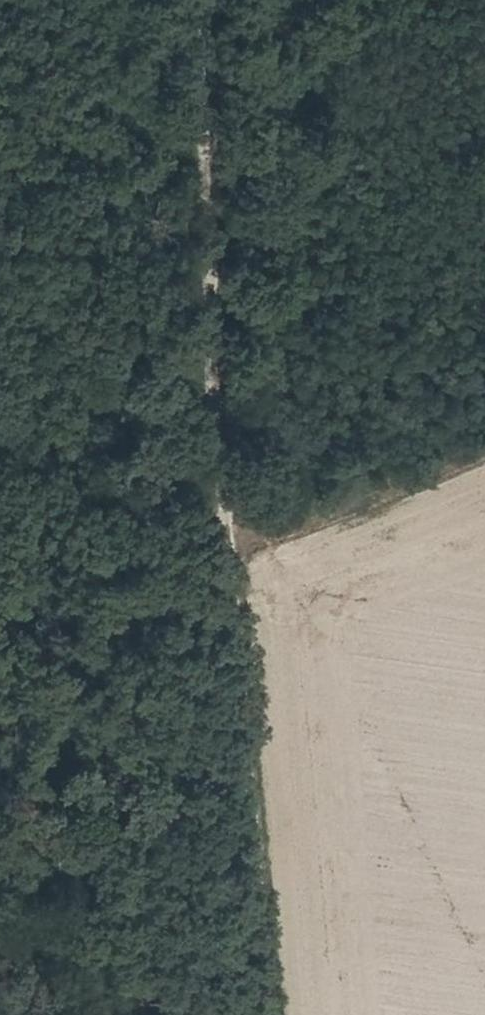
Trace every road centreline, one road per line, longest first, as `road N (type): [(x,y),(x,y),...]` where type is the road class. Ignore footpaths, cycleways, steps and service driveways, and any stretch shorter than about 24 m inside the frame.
road 1 (track): [(261,1014),(177,0)]
road 2 (track): [(484,449),(224,555)]

